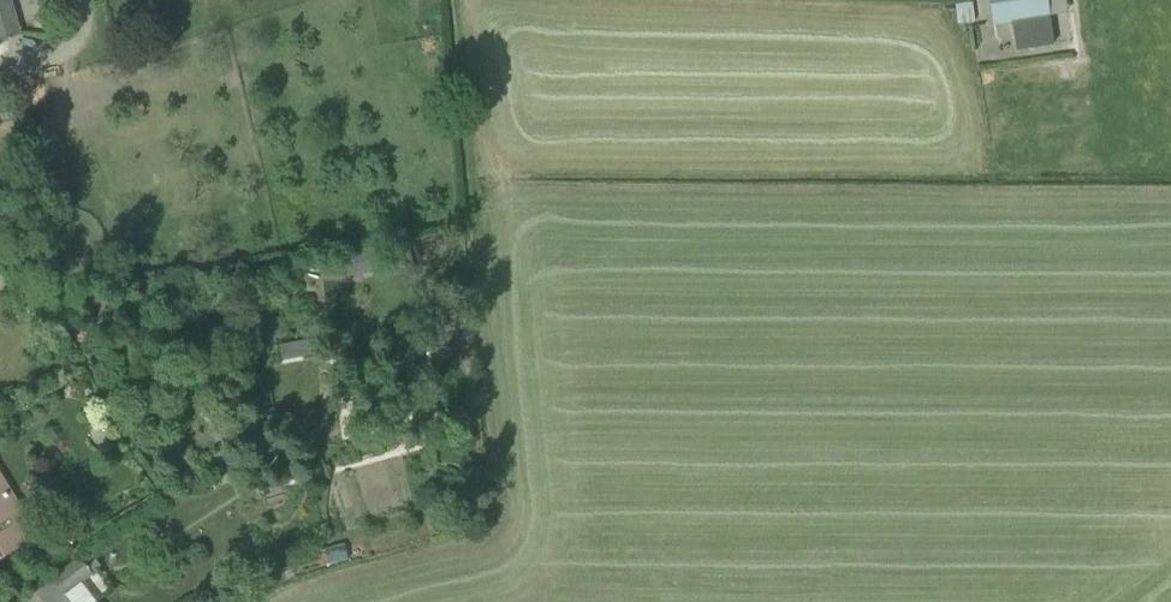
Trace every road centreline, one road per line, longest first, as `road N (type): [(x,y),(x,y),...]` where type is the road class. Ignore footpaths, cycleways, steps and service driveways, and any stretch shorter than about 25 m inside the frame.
road 1 (track): [(481,257),(455,0)]

